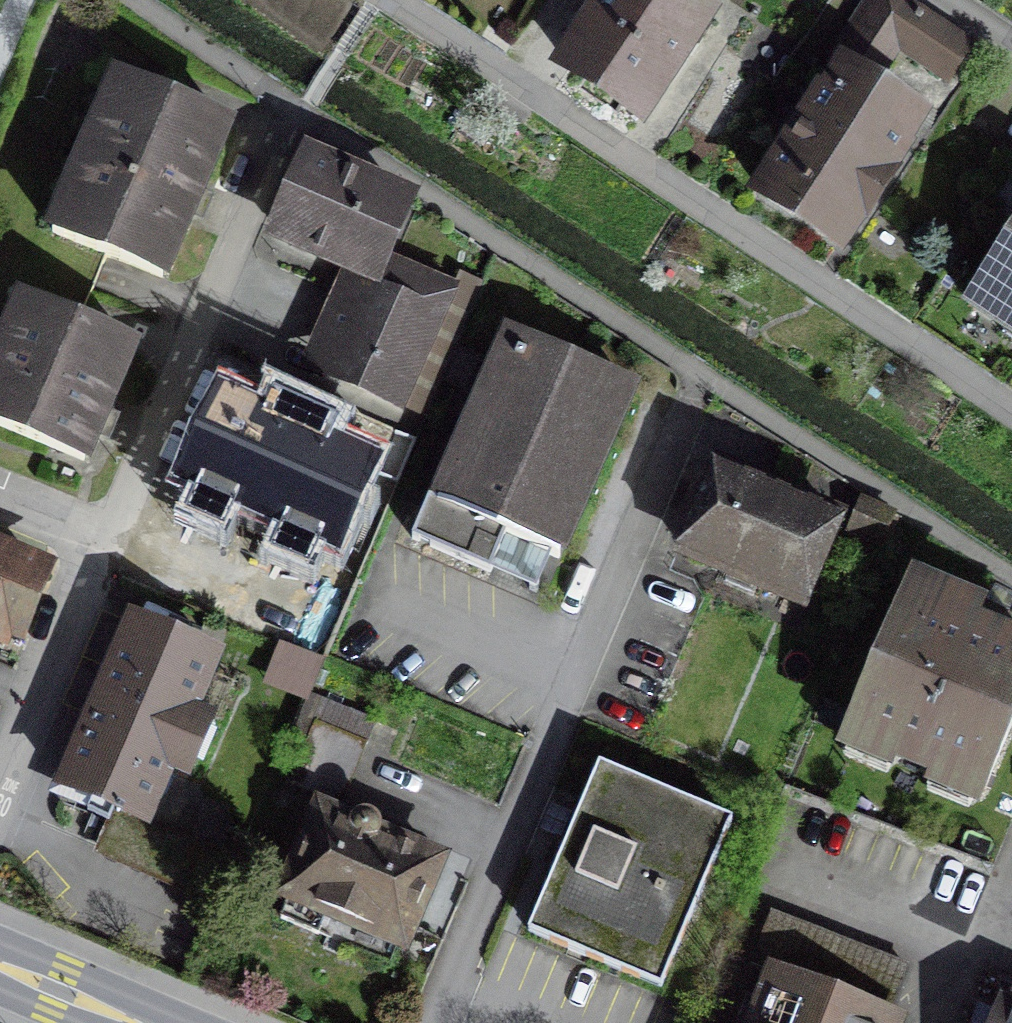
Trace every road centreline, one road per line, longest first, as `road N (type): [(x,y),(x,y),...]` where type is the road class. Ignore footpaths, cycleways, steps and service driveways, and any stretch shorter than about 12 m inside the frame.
road 1 (residential): [(387,0),(1011,413)]
road 2 (residential): [(288,100),(101,539)]
road 3 (residential): [(101,539),(0,777)]
road 4 (primary): [(0,965),(131,1022)]

